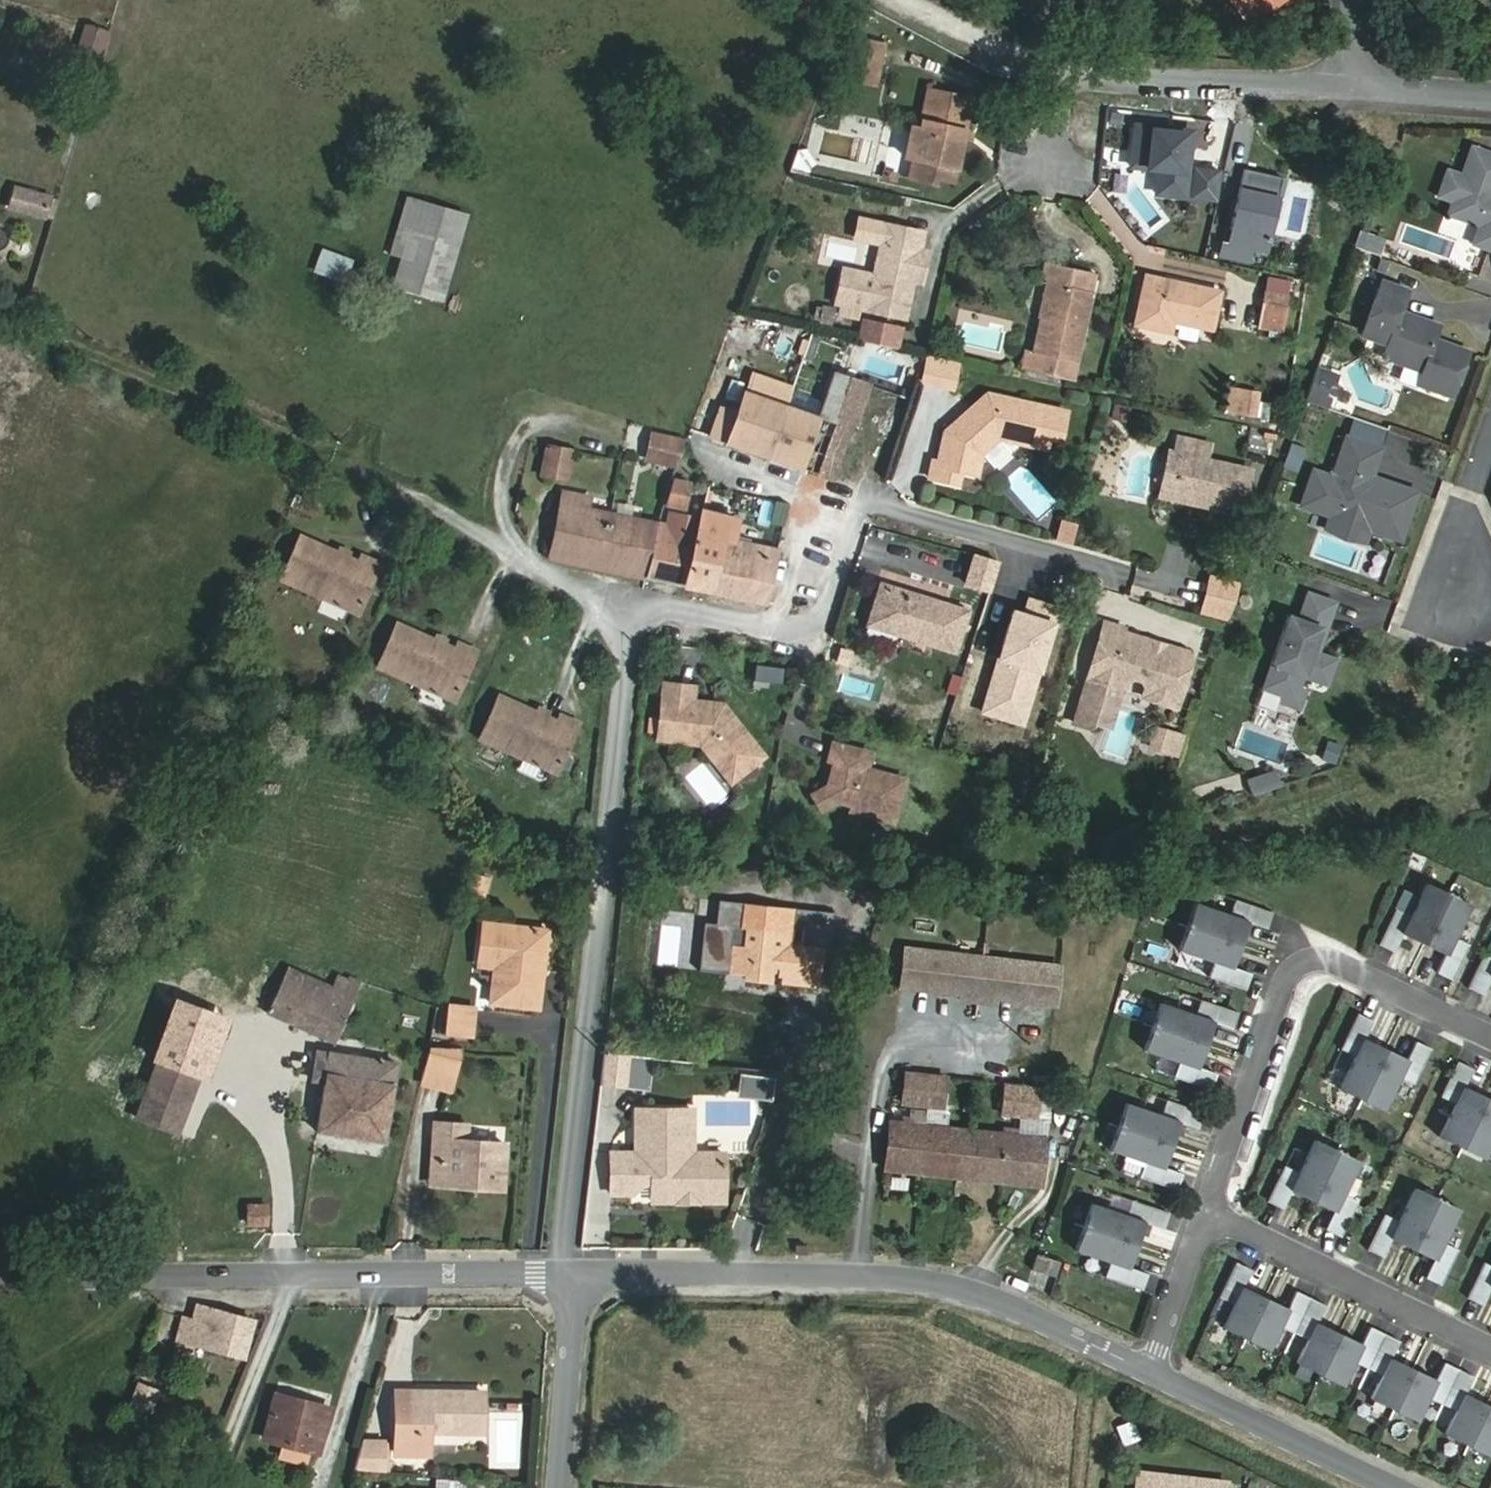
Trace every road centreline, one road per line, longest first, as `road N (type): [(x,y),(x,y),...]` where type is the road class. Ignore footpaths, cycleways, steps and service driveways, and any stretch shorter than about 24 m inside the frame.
road 1 (track): [(634,608),(422,503),(0,318)]
road 2 (residential): [(558,1283),(634,608)]
road 3 (tertiary): [(1153,1366),(1046,1314),(925,1280),(585,1282)]
road 4 (residential): [(1490,1029),(1328,951),(1292,964),(1207,1212)]
road 5 (track): [(901,0),(1063,79),(1350,85)]
road 6 (residential): [(1207,1212),(1490,1349)]
road 7 (tertiary): [(292,1288),(0,1281)]
road 8 (tertiary): [(1394,1487),(1153,1366)]
road 9 (tertiary): [(558,1283),(292,1288)]
road 10 (unclassified): [(292,1288),(259,1058)]
road 11 (residential): [(1490,96),(1350,85),(1354,0)]
road 12 (residential): [(567,1487),(585,1282)]
road 13 (residential): [(1207,1212),(1153,1366)]
road 14 (residential): [(1453,588),(1490,446)]

